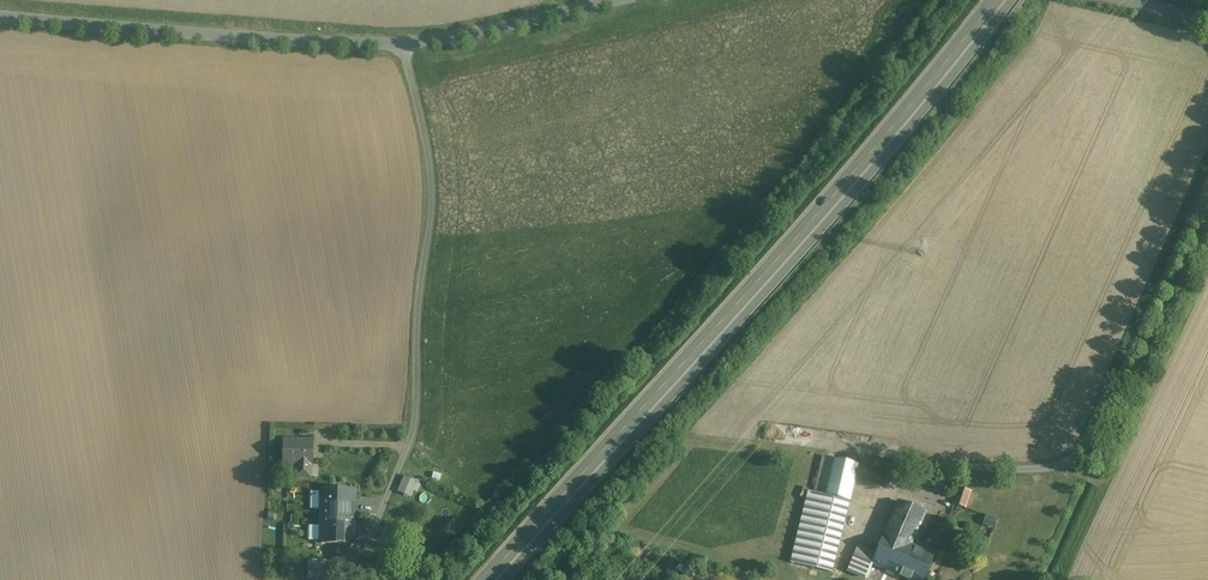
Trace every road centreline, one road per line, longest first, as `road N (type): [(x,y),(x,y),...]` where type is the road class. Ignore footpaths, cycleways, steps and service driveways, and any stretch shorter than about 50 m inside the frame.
road 1 (trunk): [(1001,0),(840,194),(493,579)]
road 2 (unclassified): [(618,0),(402,45),(0,19)]

